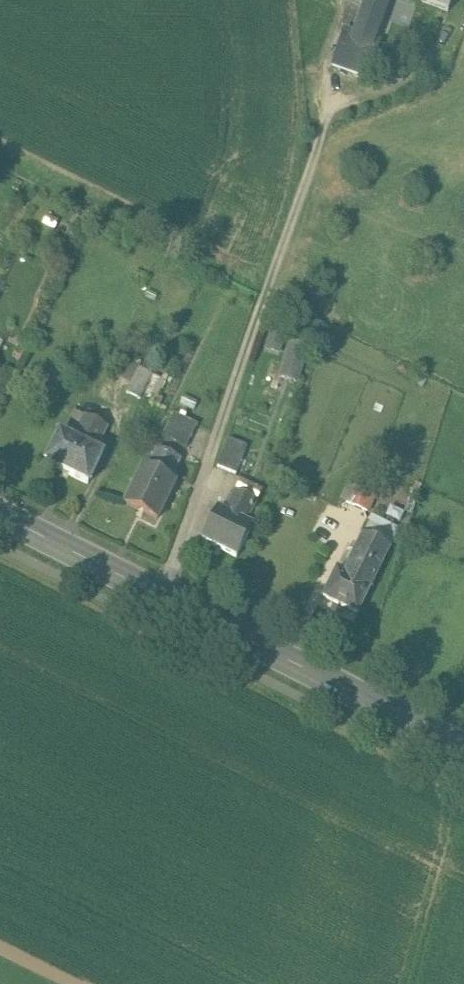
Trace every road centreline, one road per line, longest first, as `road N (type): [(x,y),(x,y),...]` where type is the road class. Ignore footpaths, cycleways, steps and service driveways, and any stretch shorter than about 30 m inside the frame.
road 1 (primary): [(0,515),(463,749)]

